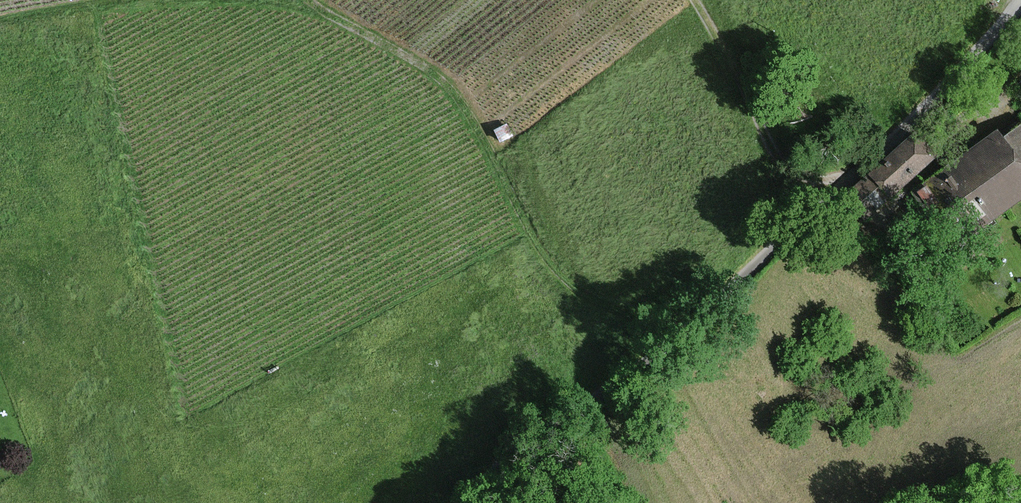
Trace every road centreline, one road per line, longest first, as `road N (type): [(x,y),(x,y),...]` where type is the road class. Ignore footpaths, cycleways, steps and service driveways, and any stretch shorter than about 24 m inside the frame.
road 1 (unclassified): [(484,502),(694,323),(958,74),(1020,3)]
road 2 (track): [(318,8),(455,95),(542,251),(570,283),(685,331)]
road 3 (track): [(695,0),(777,158),(801,175),(846,180)]
road 4 (track): [(0,27),(156,0)]

